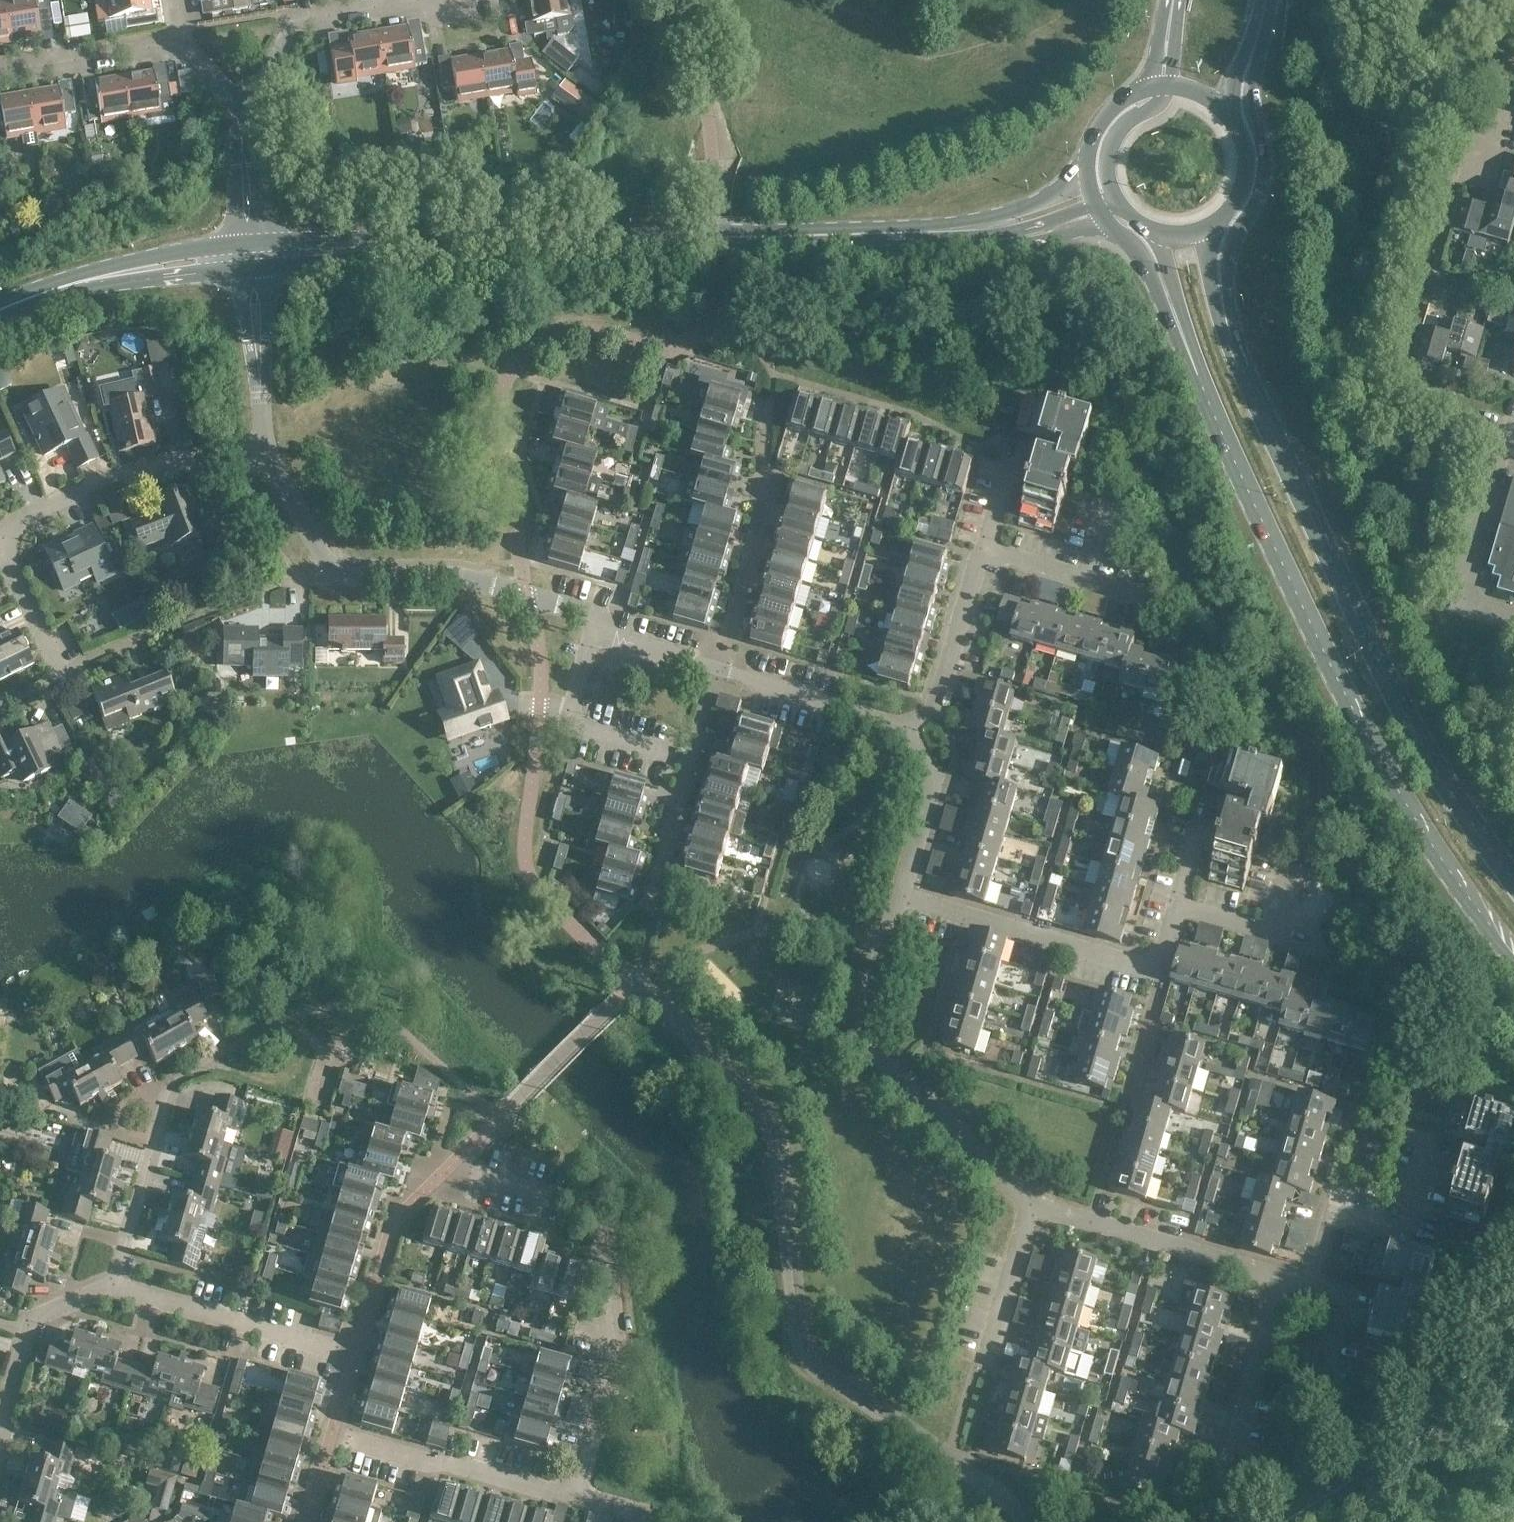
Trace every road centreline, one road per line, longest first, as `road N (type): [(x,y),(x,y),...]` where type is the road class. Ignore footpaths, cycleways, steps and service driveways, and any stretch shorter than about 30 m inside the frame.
road 1 (secondary): [(1188,351),(1347,701),(1416,824),(1513,964)]
road 2 (secondary): [(1513,886),(1393,692),(1233,343)]
road 3 (secondary): [(894,232),(391,248)]
road 4 (residential): [(65,681),(5,550),(14,521),(146,468),(268,456)]
road 5 (residential): [(584,1503),(623,1345),(598,1241),(576,1206),(472,1174)]
road 6 (residential): [(268,456),(333,571),(462,576),(597,615)]
road 7 (residential): [(907,899),(867,1042),(1033,1205)]
road 8 (secondary): [(1233,343),(1231,249),(1265,177),(1251,95),(1267,0)]
road 9 (residential): [(597,615),(617,640),(910,725)]
road 10 (residential): [(907,899),(1155,967),(1175,900)]
road 11 (residential): [(910,725),(938,699),(1009,449)]
road 12 (tertiary): [(1297,1521),(1406,1451),(1513,1362)]
road 13 (residential): [(1033,1205),(1280,1272)]
road 14 (residential): [(343,1439),(584,1503)]
road 15 (residential): [(354,1361),(117,1290)]
road 16 (residential): [(241,116),(298,20),(432,0)]
road 17 (unclassified): [(1513,437),(1505,434),(1456,605),(1513,622)]
road 18 (residential): [(174,1078),(117,1290)]
road 19 (secondary): [(1087,164),(1071,184),(1011,212),(894,232)]
road 20 (residential): [(185,44),(0,72)]
road 21 (residential): [(1227,1449),(1280,1272)]
road 22 (residential): [(910,725),(938,781),(907,899)]
road 23 (residential): [(985,1359),(1033,1205)]
road 24 (secondary): [(238,242),(118,263),(84,281)]
road 25 (secondary): [(84,281),(239,268)]
road 26 (secondary): [(1108,224),(1142,255),(1188,351)]
road 27 (secondary): [(1169,87),(1163,101),(1131,119),(1113,142),(1109,183),(1121,209)]
road 28 (secondary): [(1211,227),(1238,199),(1247,174),(1241,135),(1226,113)]
road 29 (unclassified): [(265,240),(241,116)]
road 30 (secondary): [(391,248),(265,240)]
road 31 (unclassified): [(241,116),(238,242)]
road 32 (secondary): [(267,266),(391,248)]
road 33 (secondary): [(1156,231),(1188,351)]
road 34 (secondary): [(1233,343),(1213,291),(1211,227)]

